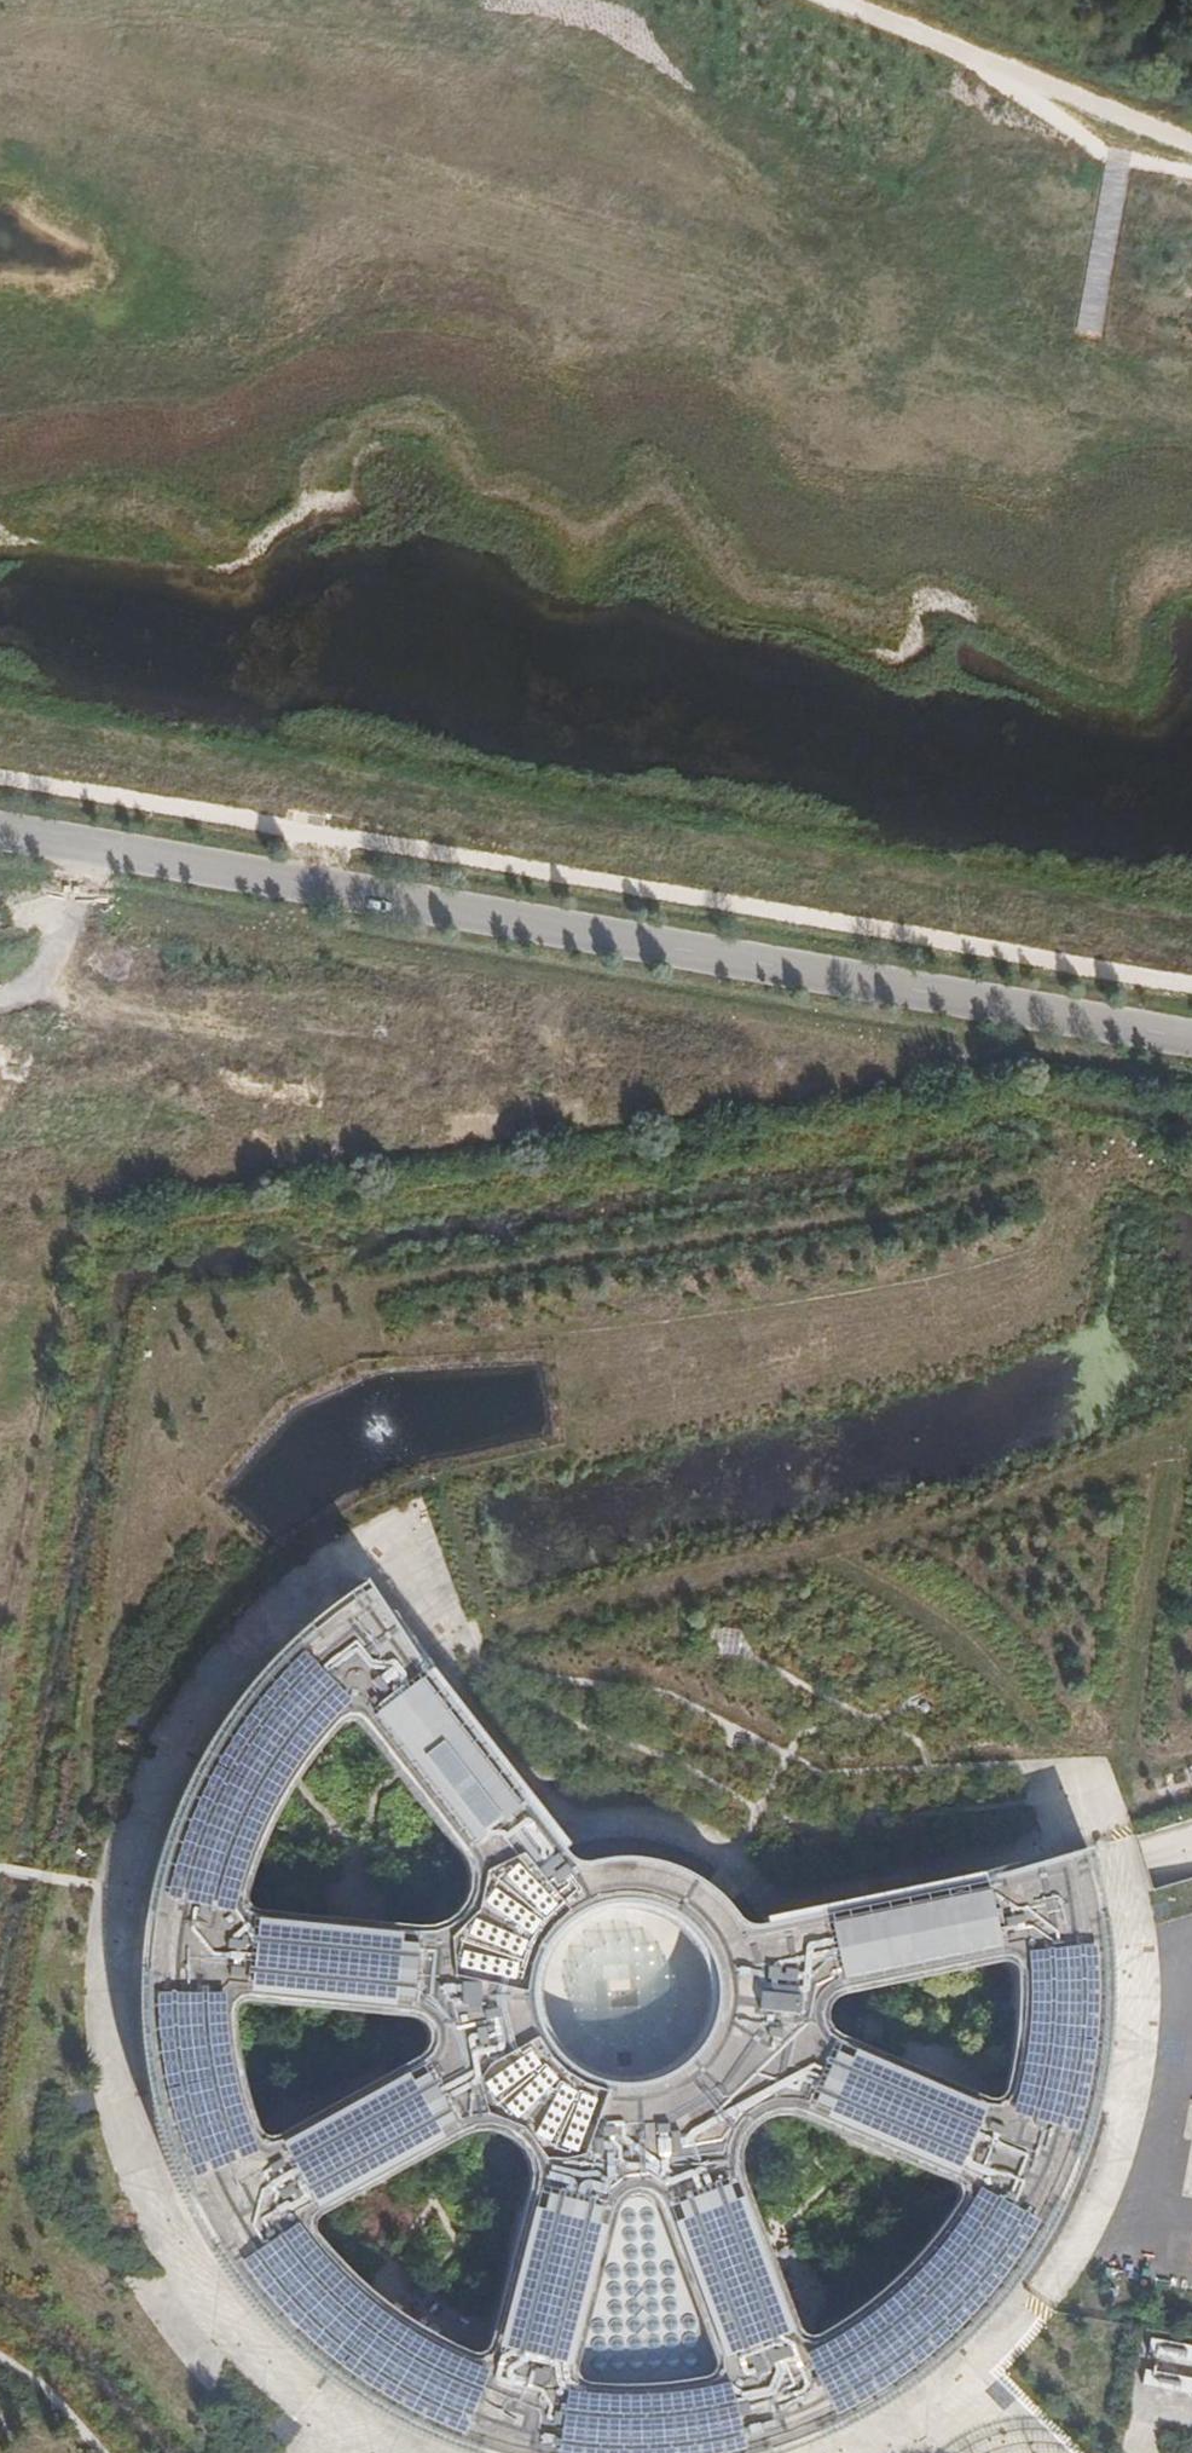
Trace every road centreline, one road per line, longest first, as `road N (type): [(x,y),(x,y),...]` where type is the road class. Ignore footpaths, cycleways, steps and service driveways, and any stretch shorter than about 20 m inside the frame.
road 1 (unclassified): [(0,837),(1191,1040)]
road 2 (track): [(835,0),(1191,143)]
road 3 (track): [(991,63),(1115,167),(1191,173)]

